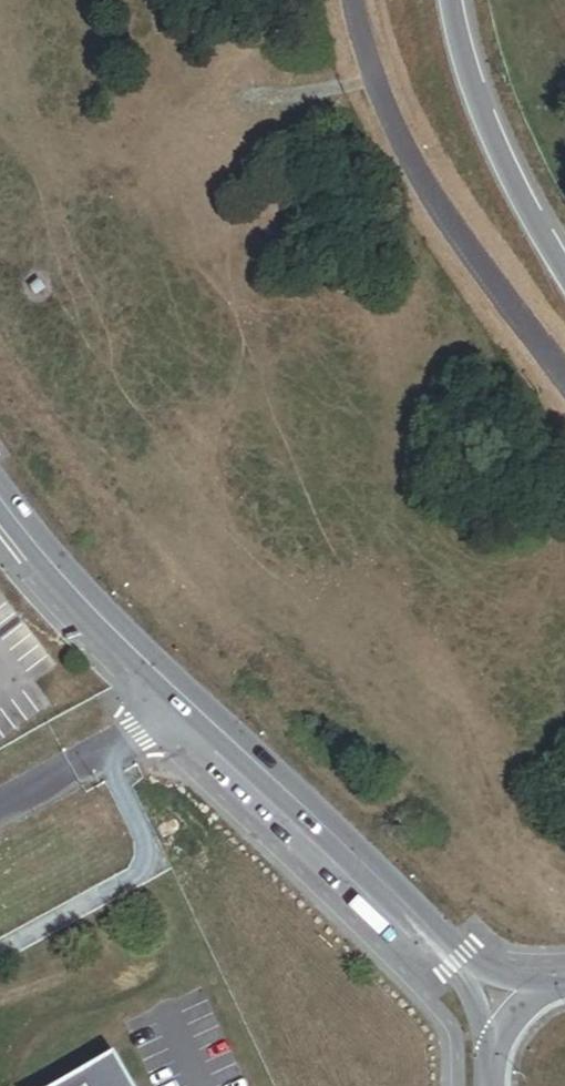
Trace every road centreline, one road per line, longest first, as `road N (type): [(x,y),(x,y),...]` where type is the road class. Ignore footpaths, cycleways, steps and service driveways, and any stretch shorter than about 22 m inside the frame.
road 1 (tertiary): [(0,499),(110,626),(459,960)]
road 2 (unclassified): [(564,386),(421,192),(360,47),(351,0)]
road 3 (primary): [(564,281),(493,148),(461,64),(450,0)]

